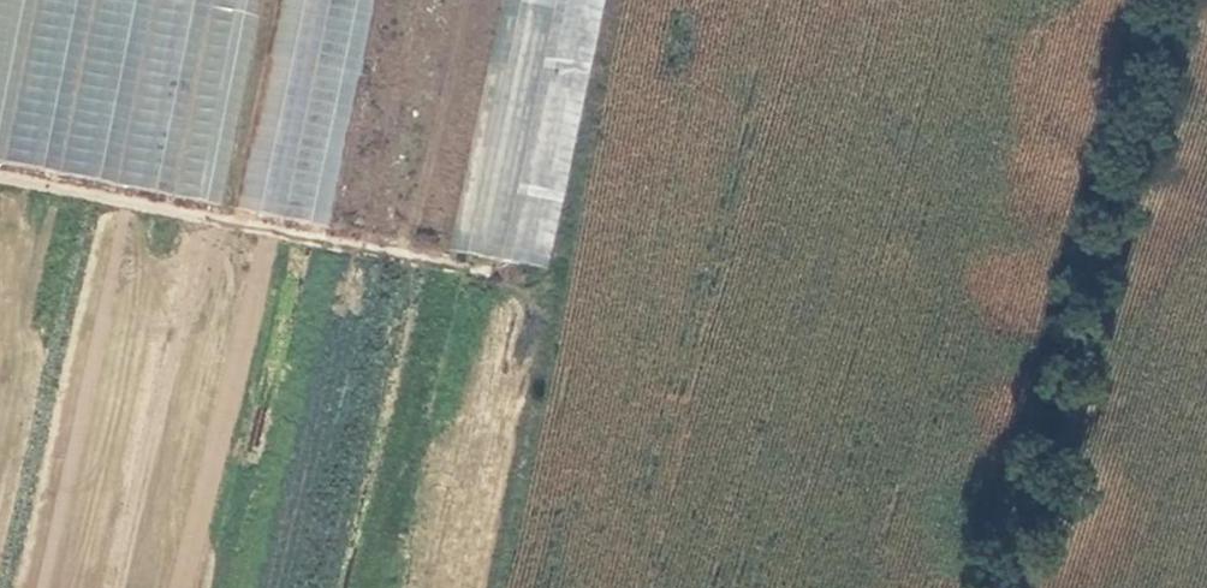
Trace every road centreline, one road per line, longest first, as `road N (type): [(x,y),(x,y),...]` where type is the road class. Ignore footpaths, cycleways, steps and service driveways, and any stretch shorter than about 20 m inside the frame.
road 1 (track): [(1193,0),(1024,587)]

